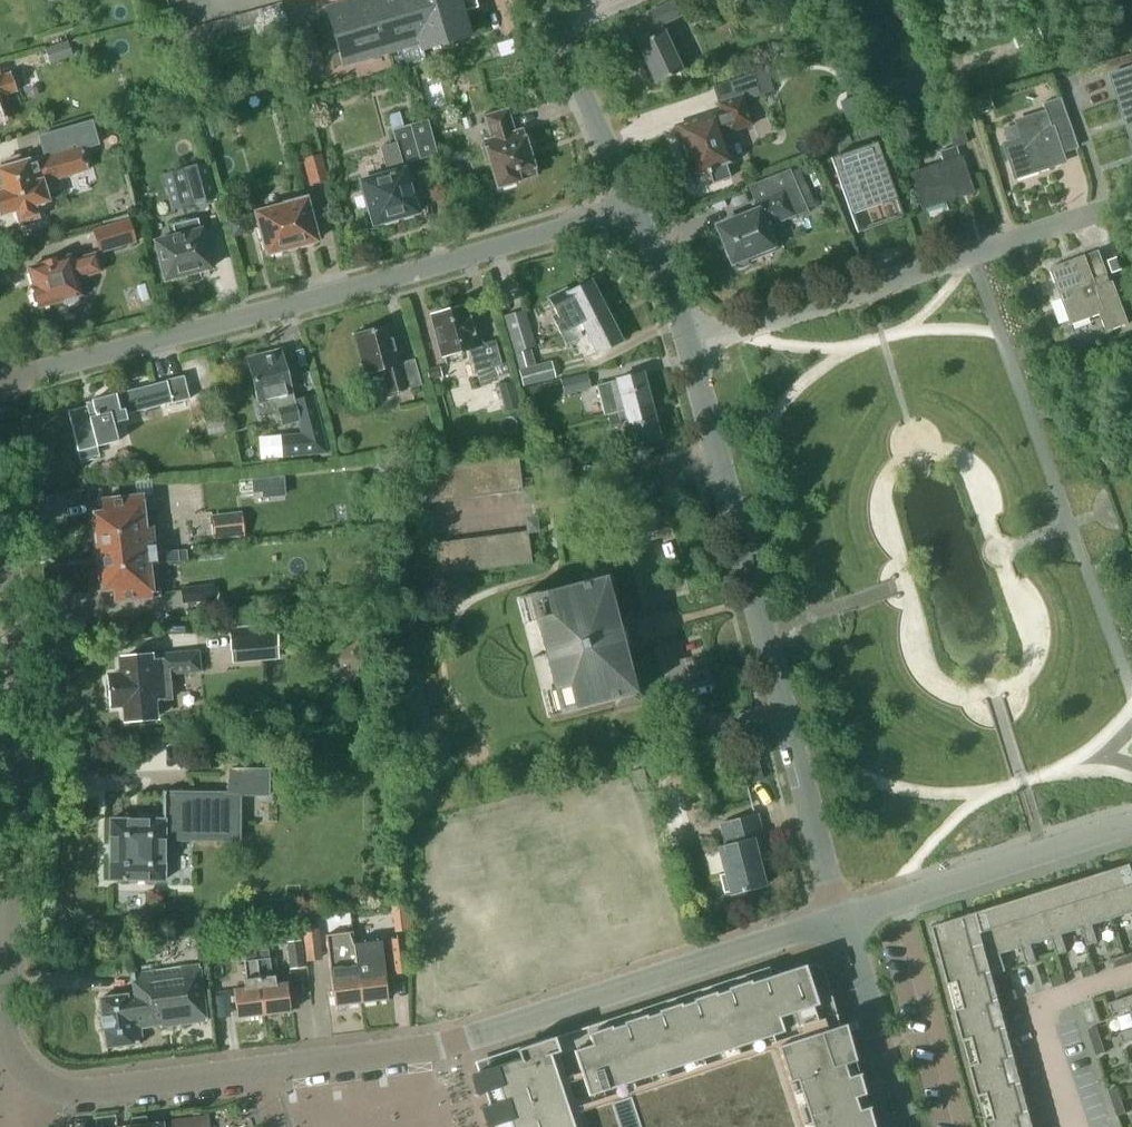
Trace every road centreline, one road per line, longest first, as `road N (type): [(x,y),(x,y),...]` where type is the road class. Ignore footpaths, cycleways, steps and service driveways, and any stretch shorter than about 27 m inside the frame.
road 1 (tertiary): [(31,1077),(87,1090),(455,1041),(841,919)]
road 2 (residential): [(0,379),(636,206)]
road 3 (residential): [(841,919),(688,344)]
road 4 (tertiary): [(31,1077),(13,1058),(5,1000),(19,738),(15,605),(0,519)]
road 5 (residential): [(688,344),(1107,213)]
road 6 (residential): [(1131,826),(898,899)]
road 7 (residential): [(965,1126),(898,899)]
road 8 (residential): [(540,0),(636,206)]
road 9 (residential): [(1131,975),(1038,1007),(1075,1126)]
road 10 (tertiary): [(904,1126),(841,919)]
road 11 (residential): [(688,344),(636,206)]

